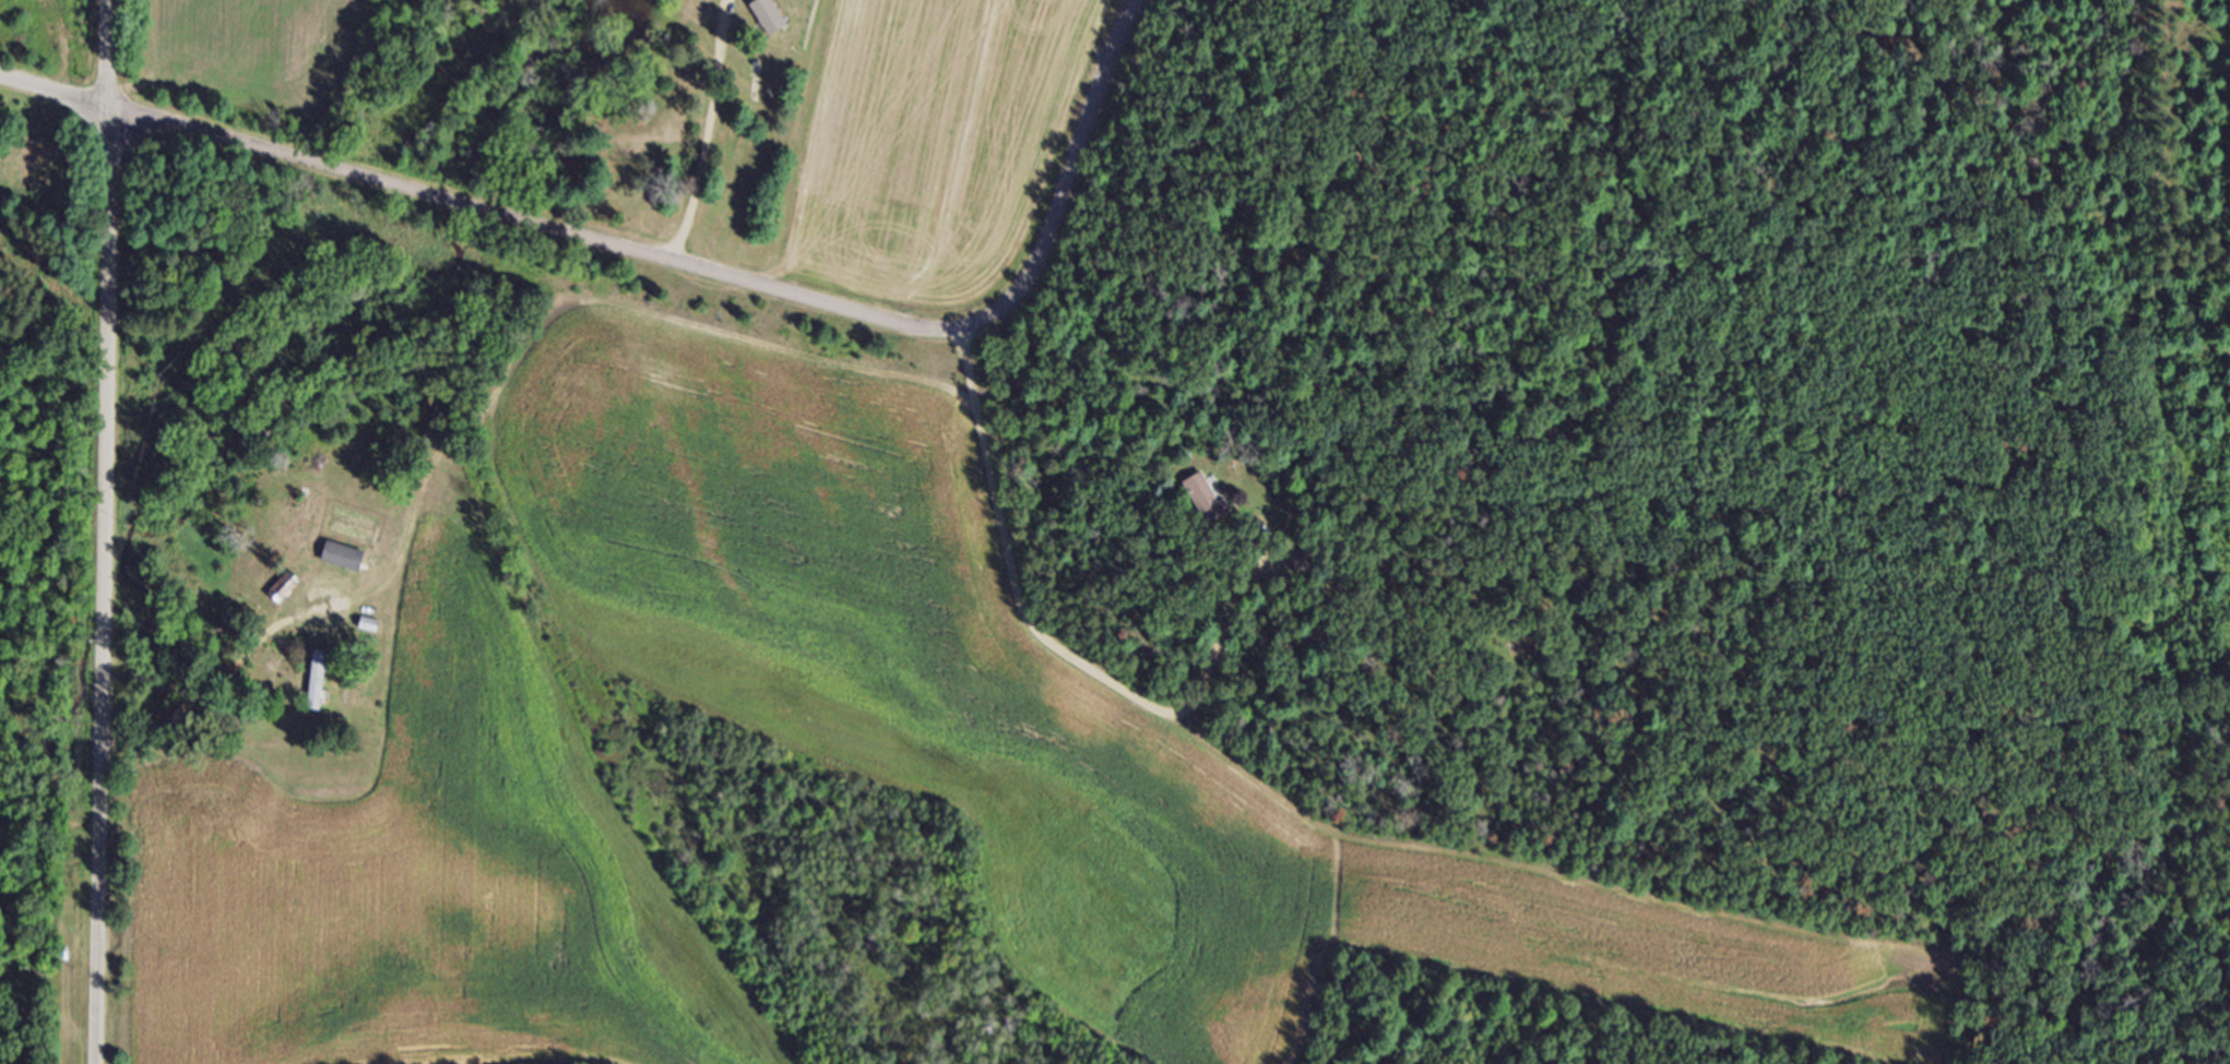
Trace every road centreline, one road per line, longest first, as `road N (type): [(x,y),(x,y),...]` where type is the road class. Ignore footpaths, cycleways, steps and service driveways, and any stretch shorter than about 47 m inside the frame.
road 1 (residential): [(1145,0),(1116,52),(1032,282),(993,319),(961,327),(898,323),(0,77)]
road 2 (residential): [(100,1063),(114,0)]

